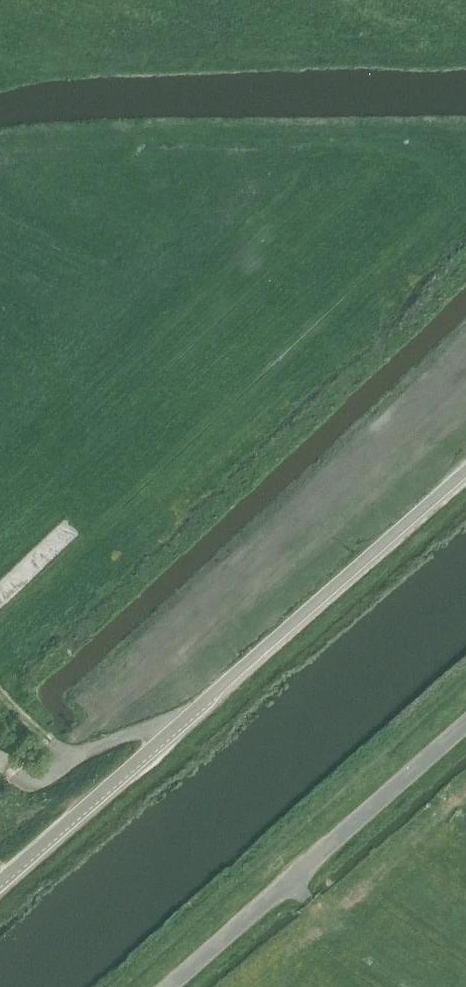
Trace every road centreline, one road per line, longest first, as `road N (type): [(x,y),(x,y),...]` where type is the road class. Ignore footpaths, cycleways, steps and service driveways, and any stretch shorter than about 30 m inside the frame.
road 1 (unclassified): [(0,885),(465,470)]
road 2 (tertiary): [(169,986),(465,725)]

